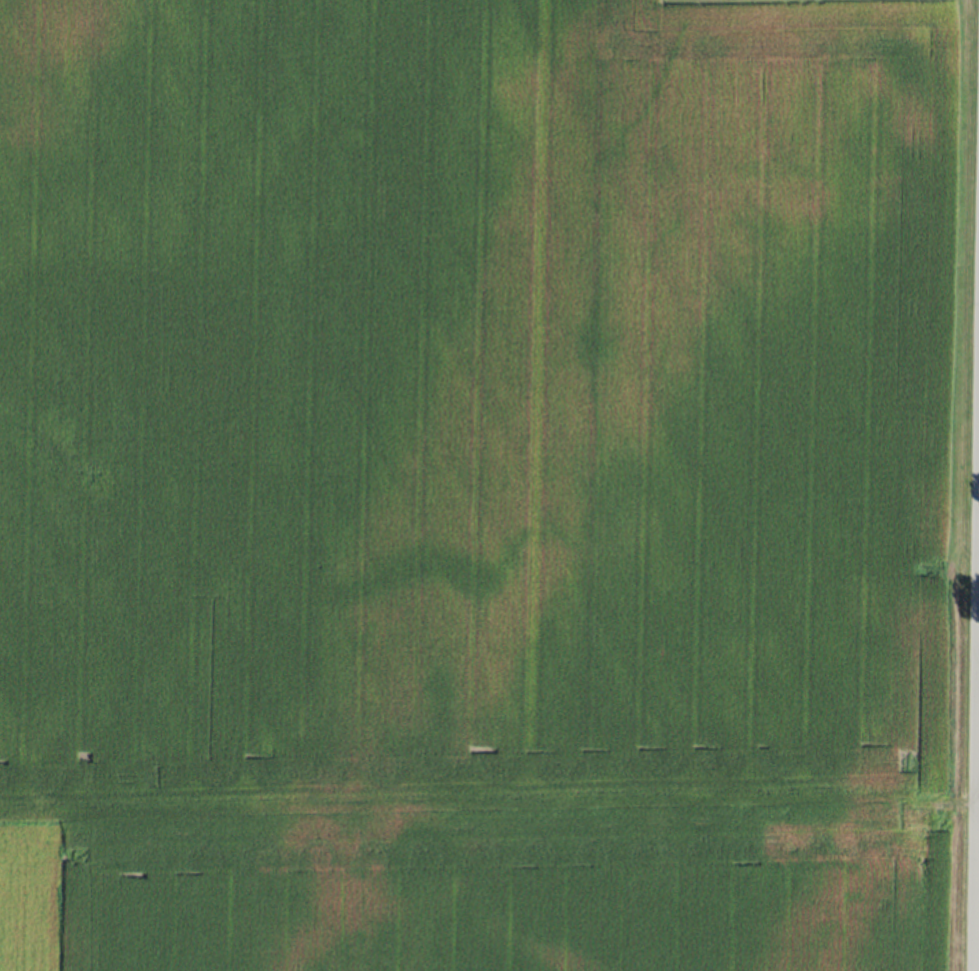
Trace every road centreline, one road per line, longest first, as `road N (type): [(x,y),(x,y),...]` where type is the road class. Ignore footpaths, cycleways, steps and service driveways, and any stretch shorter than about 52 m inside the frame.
road 1 (residential): [(975,970),(978,520)]

